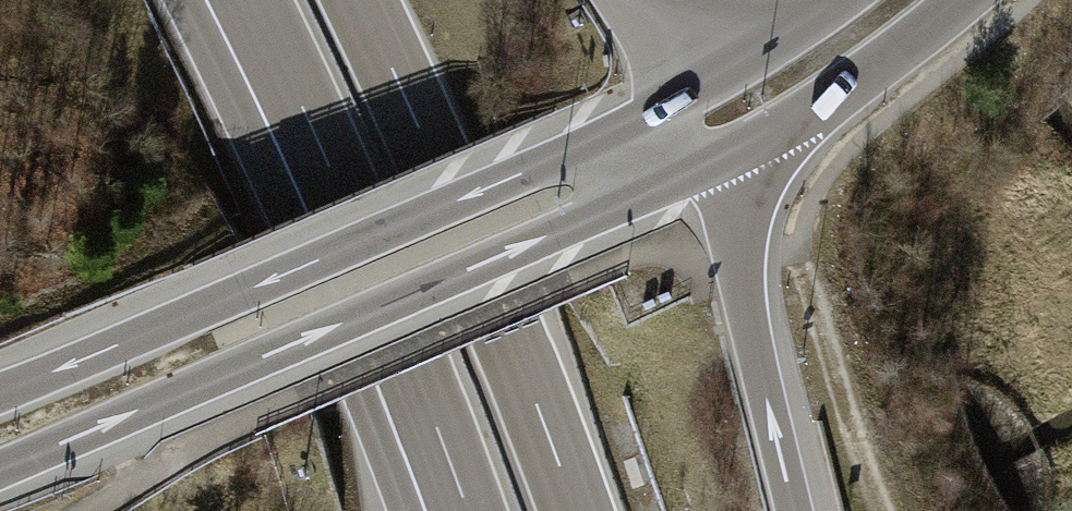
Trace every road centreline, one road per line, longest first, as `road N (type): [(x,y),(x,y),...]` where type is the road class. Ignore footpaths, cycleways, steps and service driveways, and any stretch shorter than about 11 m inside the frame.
road 1 (motorway): [(0,471),(715,161)]
road 2 (motorway): [(682,92),(528,173),(0,393)]
road 3 (motorway): [(249,0),(319,147),(467,510)]
road 4 (motorway): [(576,510),(469,236),(359,0)]
road 5 (motorway): [(795,510),(715,161)]
road 6 (motorway): [(715,161),(845,89),(963,0)]
road 7 (track): [(799,251),(858,448),(886,510)]
road 8 (motorway): [(840,0),(682,92)]

